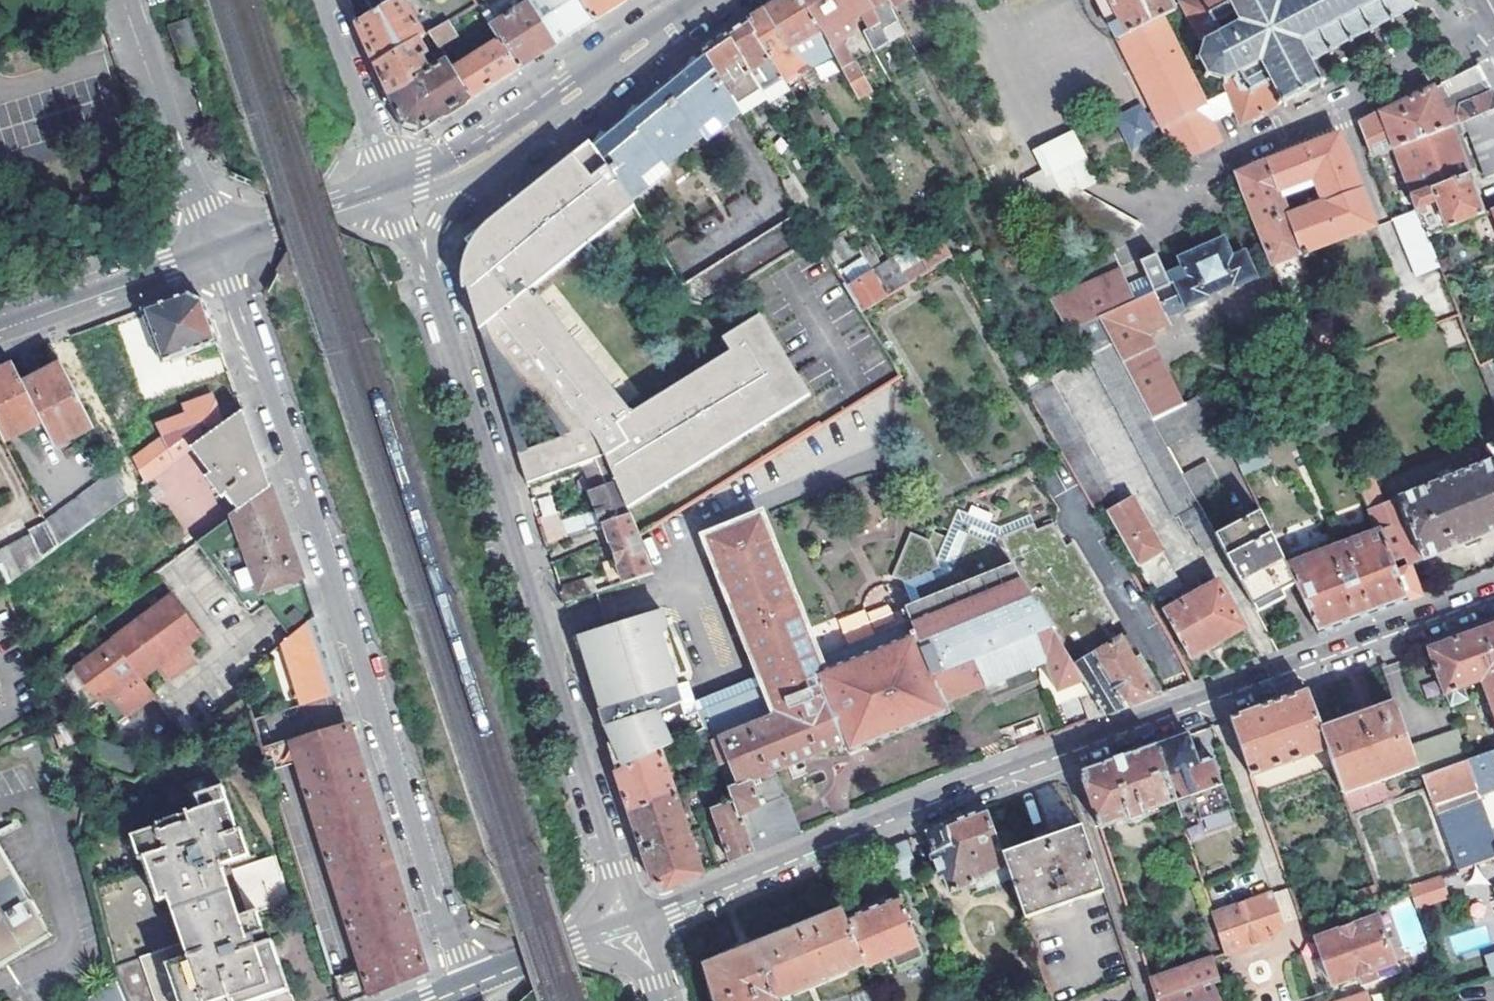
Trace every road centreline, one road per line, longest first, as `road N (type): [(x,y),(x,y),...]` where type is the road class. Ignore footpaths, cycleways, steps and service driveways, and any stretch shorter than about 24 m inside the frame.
road 1 (secondary): [(632,923),(887,816),(1493,592)]
road 2 (residential): [(218,252),(466,984)]
road 3 (residential): [(632,923),(426,254)]
road 4 (secondary): [(475,161),(706,0)]
road 5 (residential): [(123,0),(218,252)]
road 6 (secondary): [(218,252),(0,331)]
road 7 (residential): [(395,193),(326,0)]
road 8 (secondary): [(395,193),(218,252)]
road 9 (secondary): [(466,984),(632,923)]

